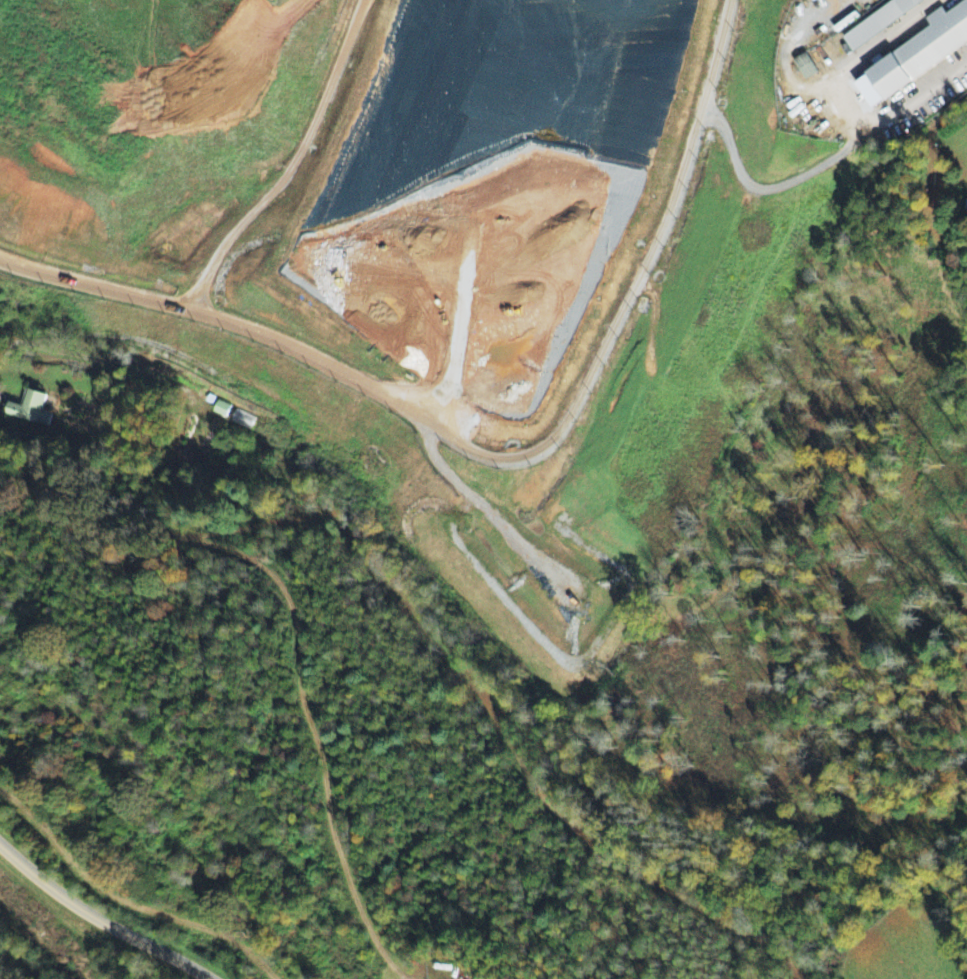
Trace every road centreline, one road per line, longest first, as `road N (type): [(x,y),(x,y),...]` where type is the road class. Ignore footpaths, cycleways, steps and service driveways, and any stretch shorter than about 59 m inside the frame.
road 1 (tertiary): [(0,844),(76,906),(212,978)]

